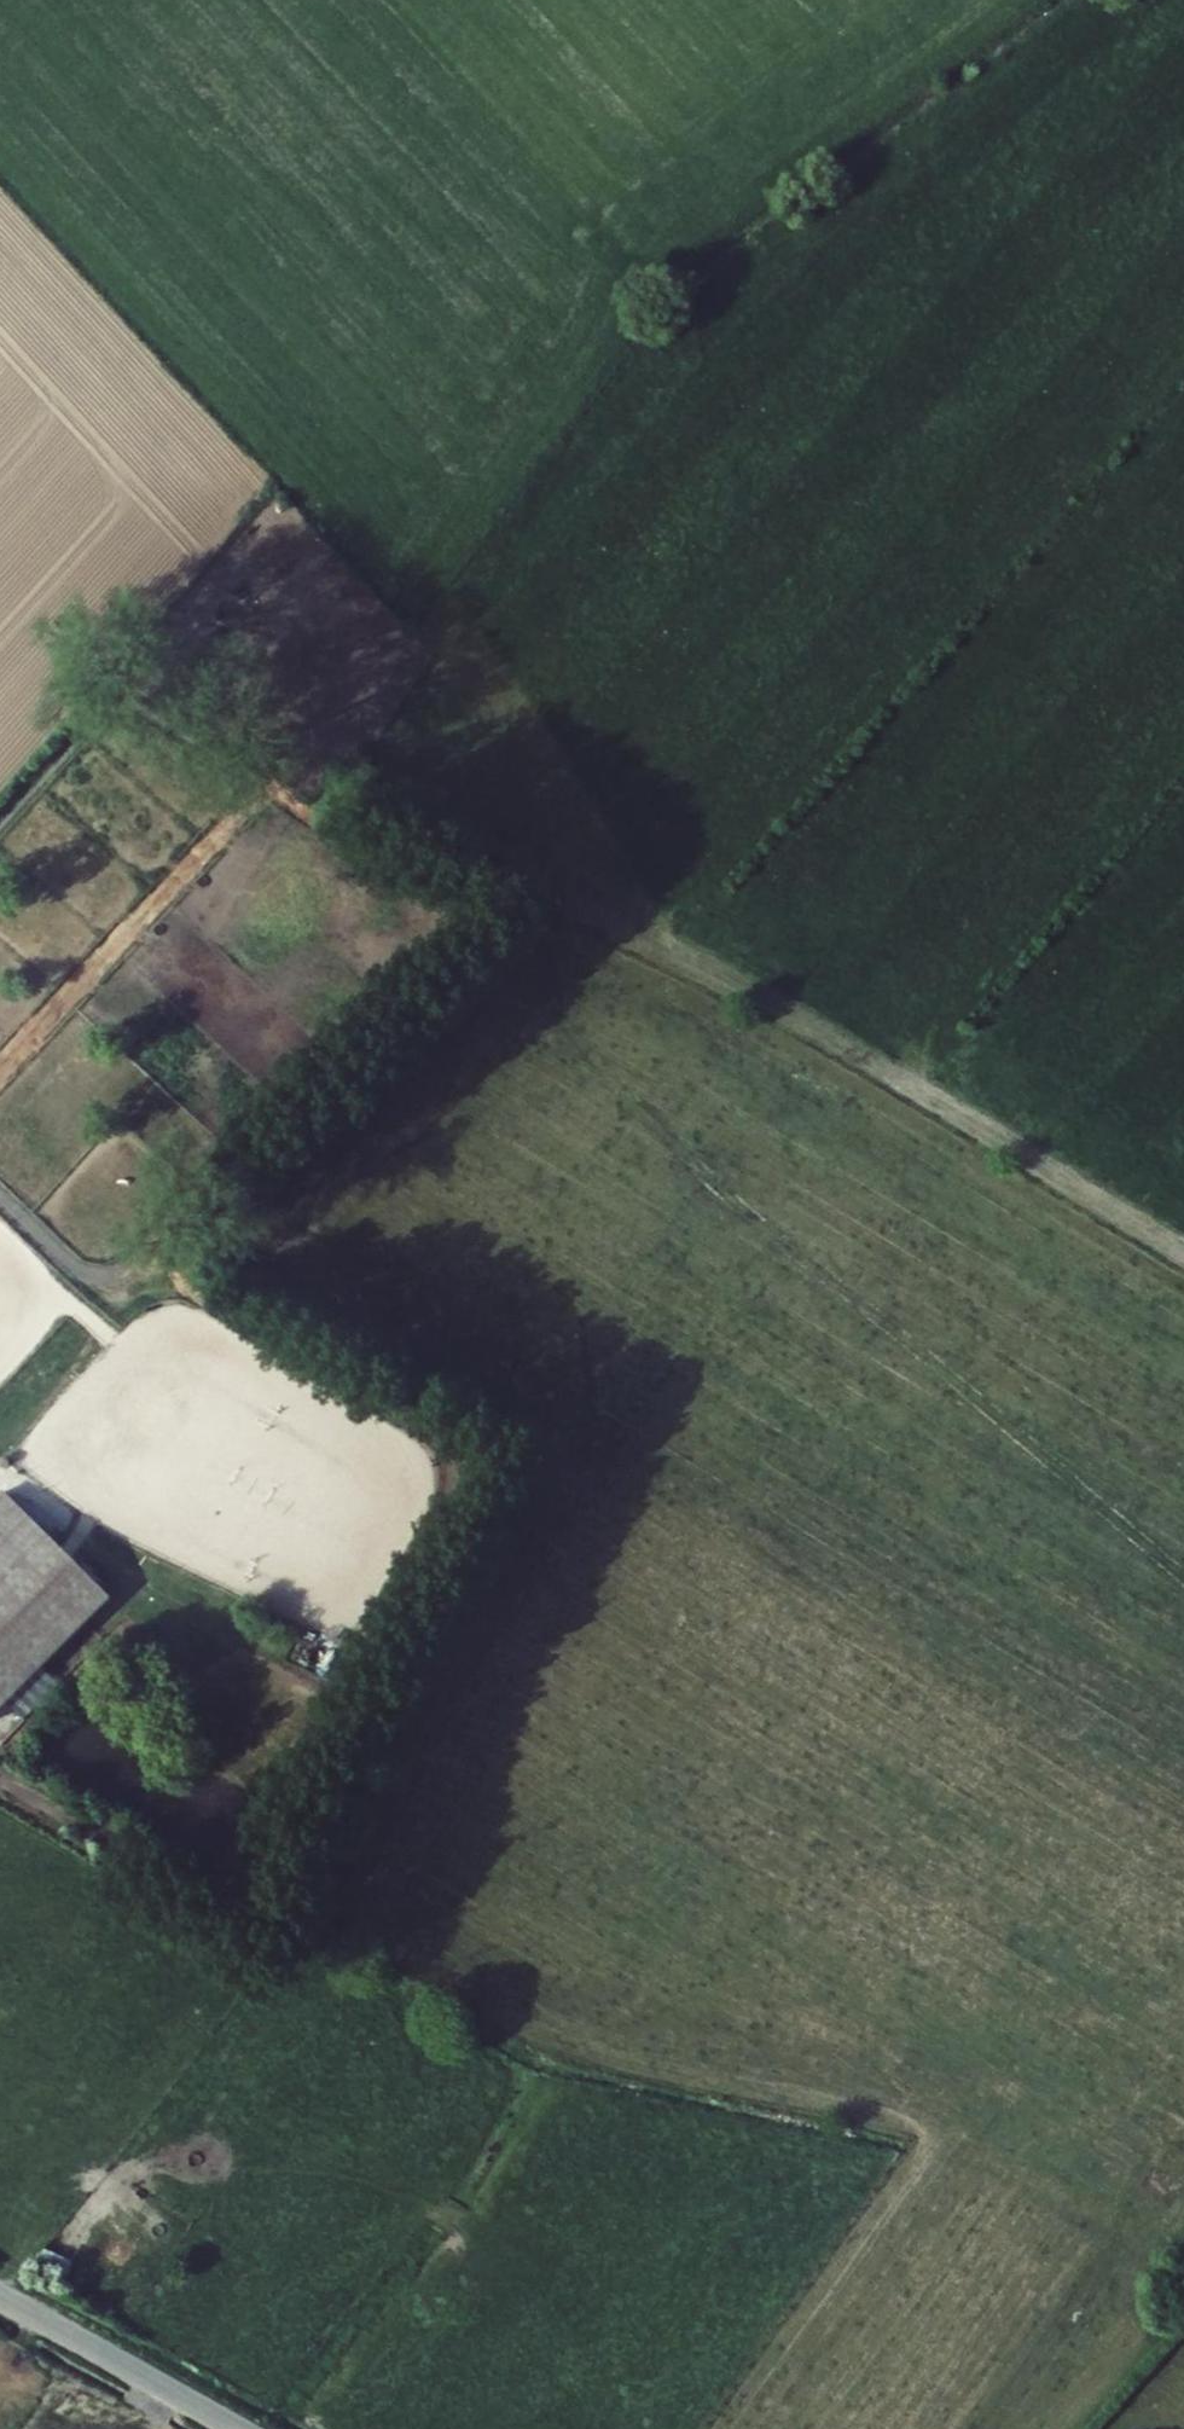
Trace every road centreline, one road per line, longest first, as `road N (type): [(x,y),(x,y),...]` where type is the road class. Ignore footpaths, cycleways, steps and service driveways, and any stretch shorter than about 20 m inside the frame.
road 1 (track): [(1183,1268),(557,890)]
road 2 (unclassified): [(0,2295),(238,2428)]

